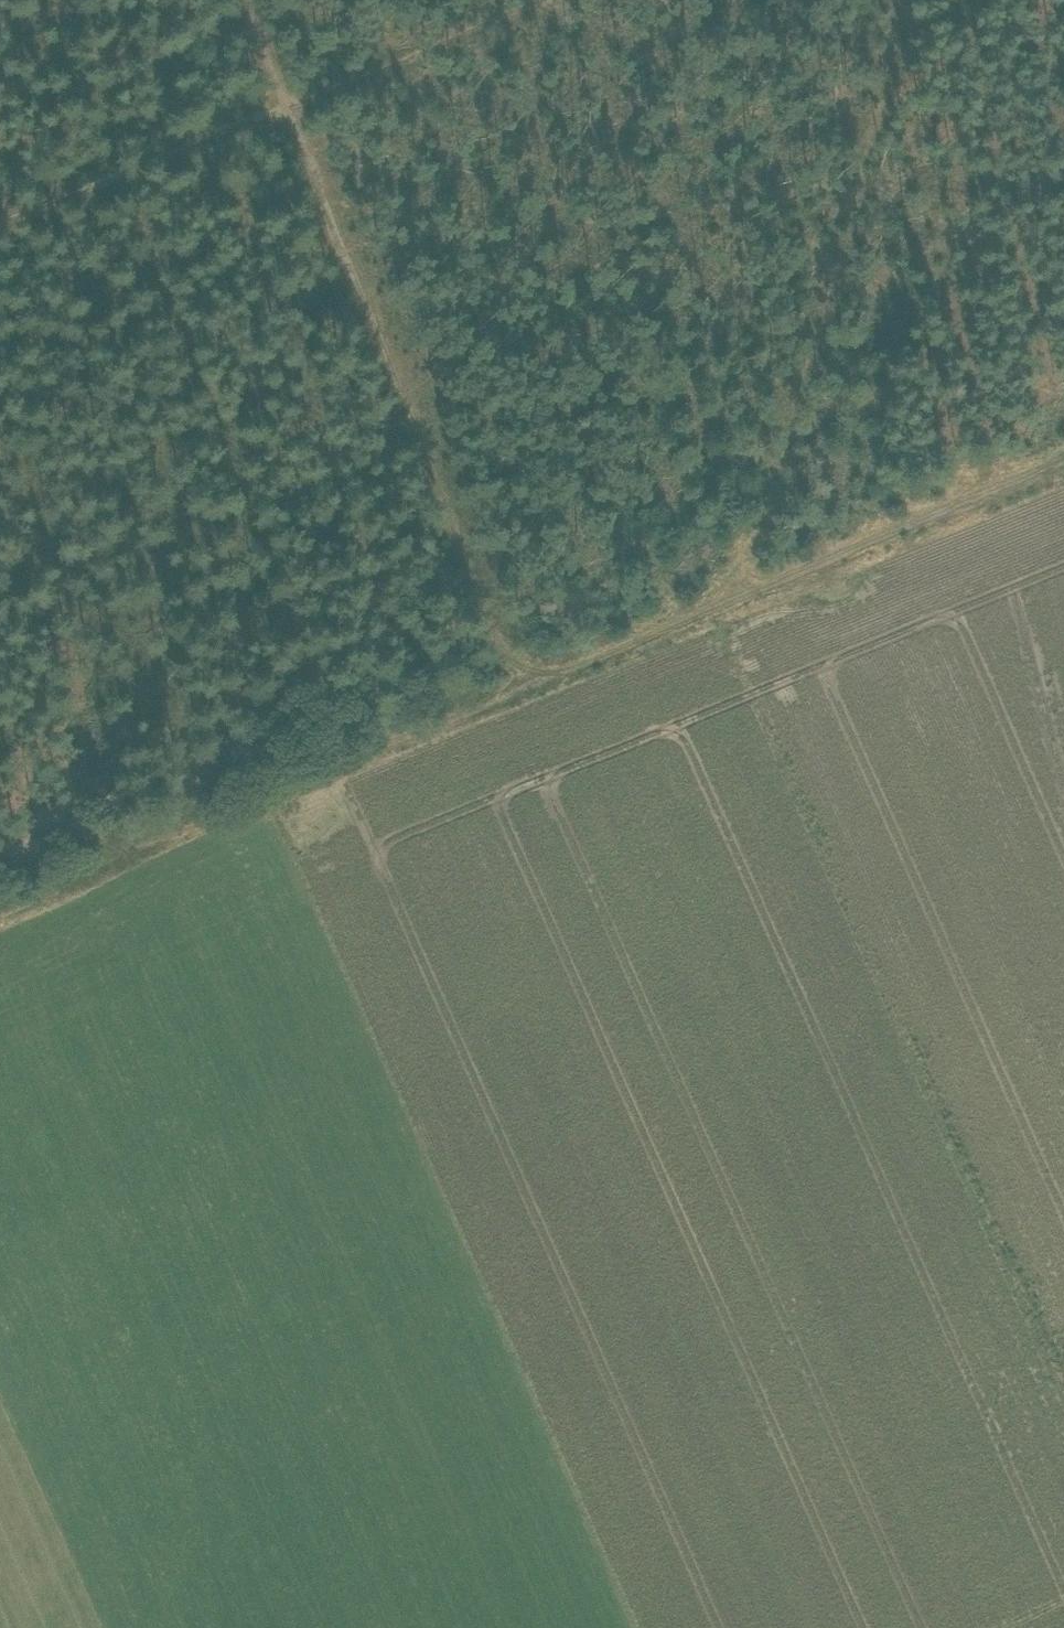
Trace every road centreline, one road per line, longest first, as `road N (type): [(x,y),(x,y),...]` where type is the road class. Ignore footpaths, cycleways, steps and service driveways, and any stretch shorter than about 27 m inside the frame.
road 1 (track): [(245,0),(503,637),(536,680),(1063,457)]
road 2 (track): [(742,593),(913,0)]
road 3 (track): [(536,680),(138,850)]
road 4 (track): [(288,108),(0,227)]

